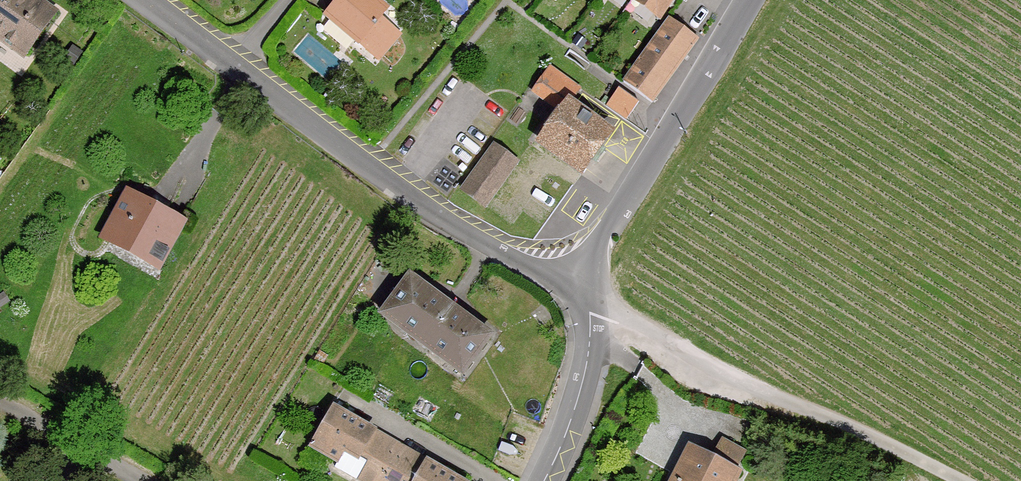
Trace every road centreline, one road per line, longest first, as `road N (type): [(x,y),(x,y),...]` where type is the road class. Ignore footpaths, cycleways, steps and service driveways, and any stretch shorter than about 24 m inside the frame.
road 1 (tertiary): [(589,298),(399,189),(145,0)]
road 2 (unclassified): [(589,298),(735,378),(964,480)]
road 3 (tertiary): [(749,0),(602,235),(589,298)]
road 4 (tertiary): [(544,480),(585,374),(589,298)]

